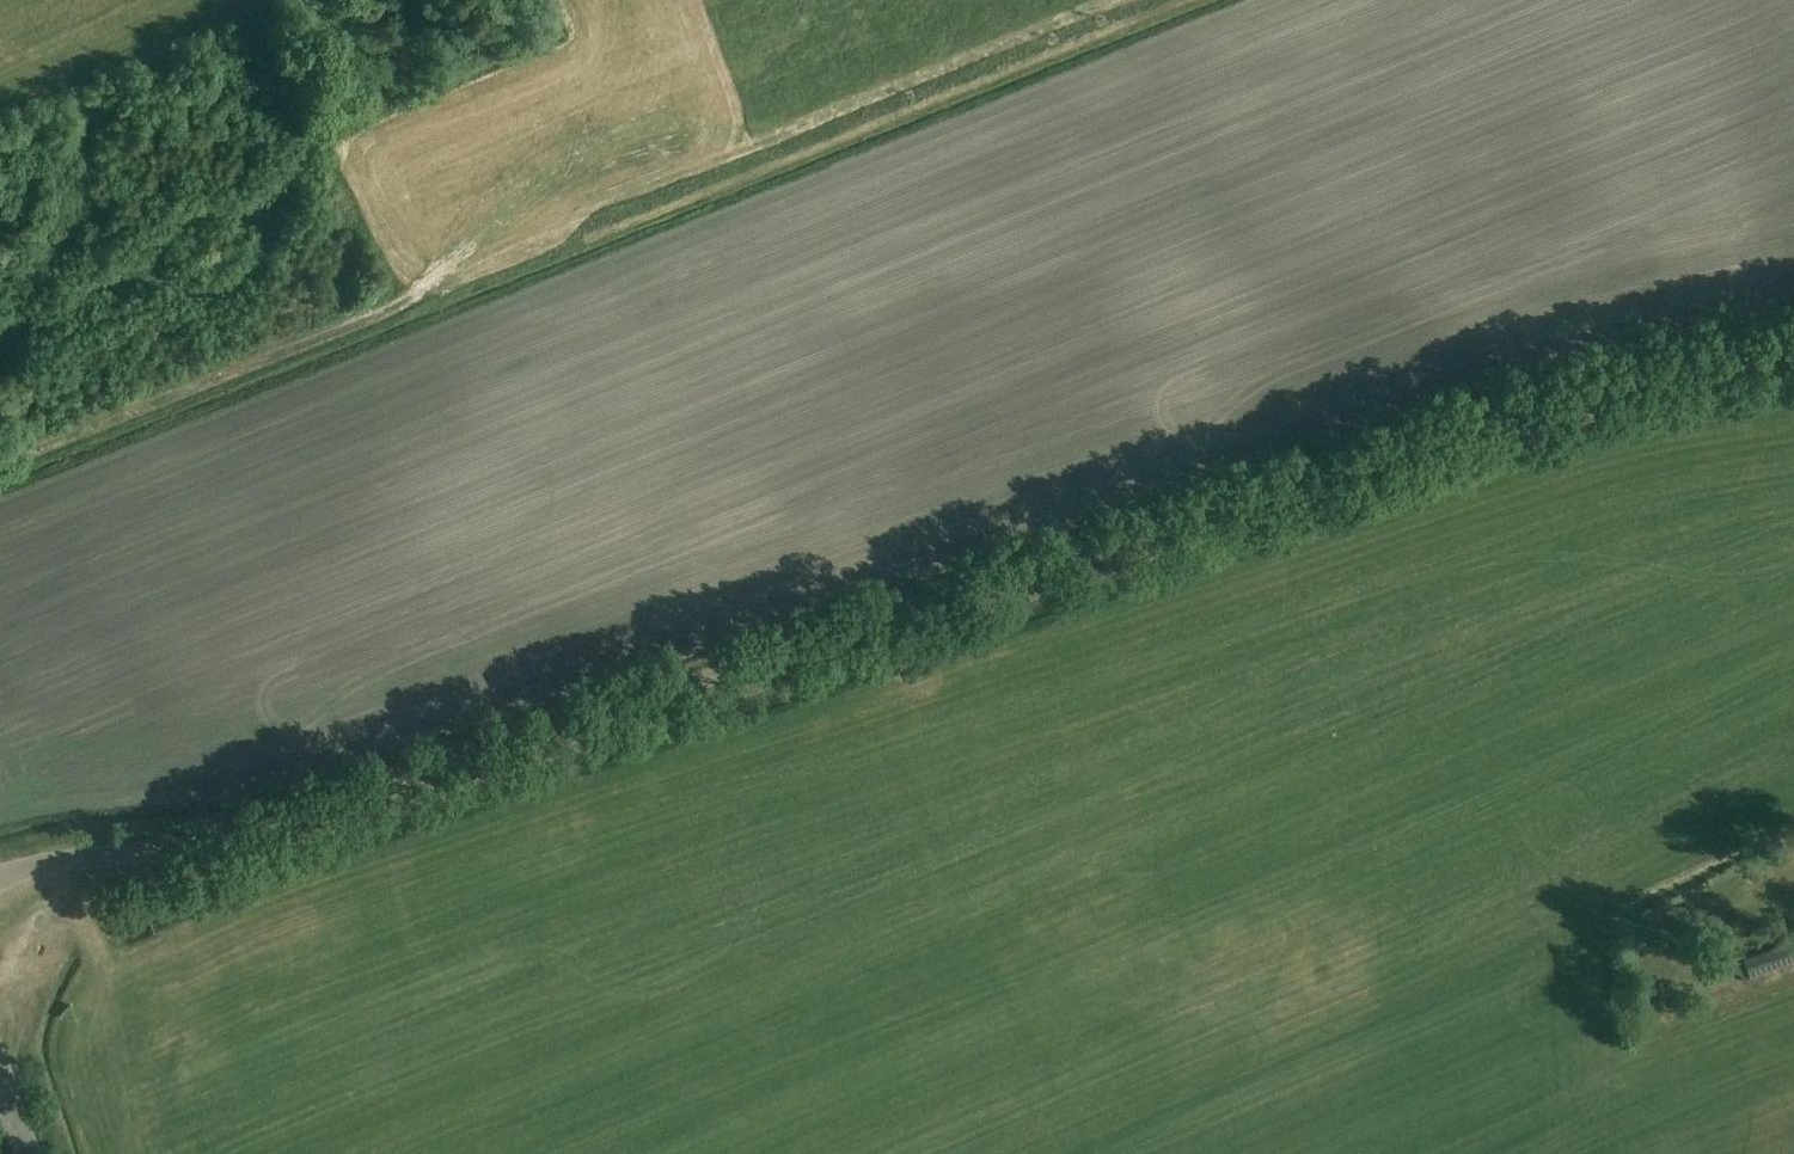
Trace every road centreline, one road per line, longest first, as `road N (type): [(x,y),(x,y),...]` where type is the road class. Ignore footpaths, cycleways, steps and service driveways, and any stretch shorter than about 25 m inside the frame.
road 1 (unclassified): [(0,880),(49,864),(234,838),(1536,406),(1793,346)]

